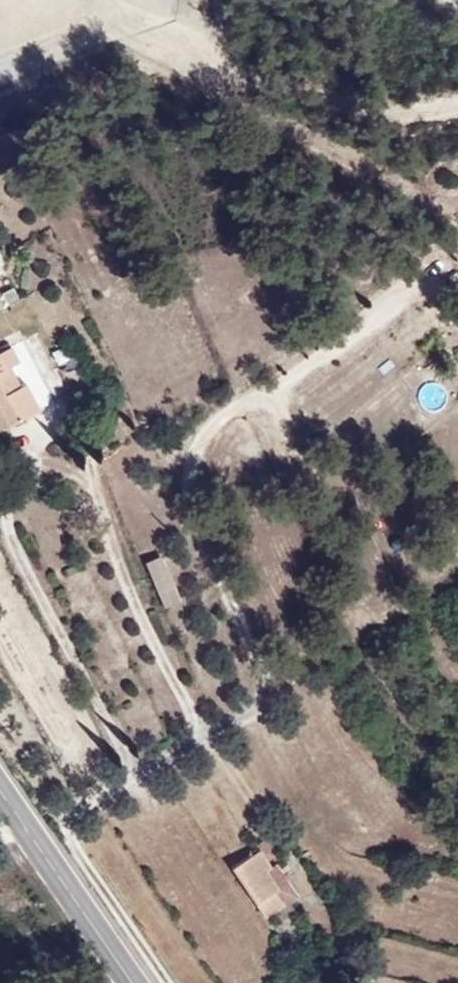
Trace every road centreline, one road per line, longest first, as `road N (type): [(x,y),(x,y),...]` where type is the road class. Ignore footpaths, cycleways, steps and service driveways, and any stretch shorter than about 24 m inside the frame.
road 1 (secondary): [(0,794),(132,982)]

